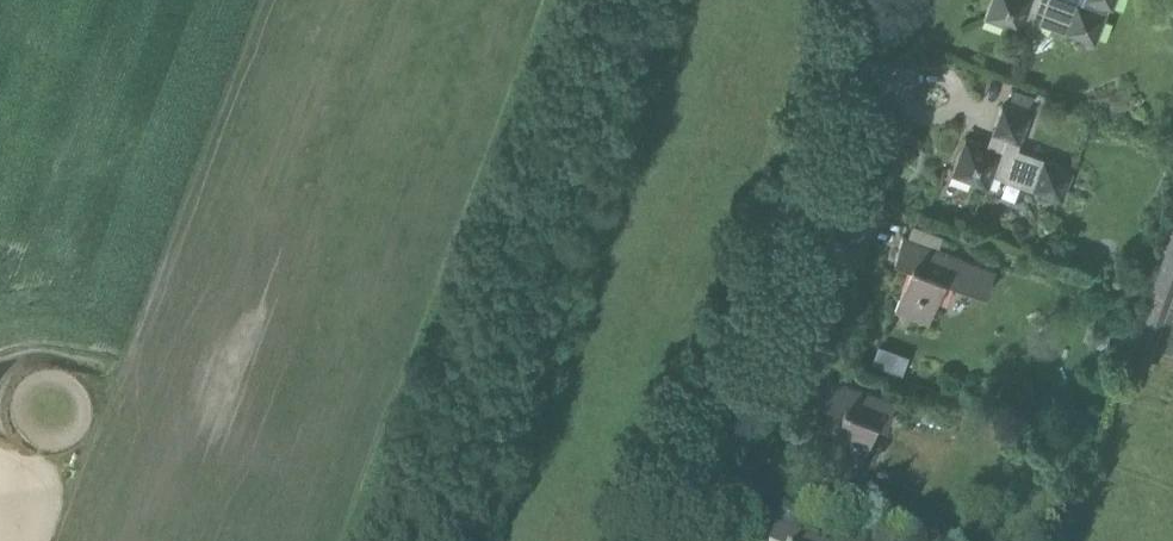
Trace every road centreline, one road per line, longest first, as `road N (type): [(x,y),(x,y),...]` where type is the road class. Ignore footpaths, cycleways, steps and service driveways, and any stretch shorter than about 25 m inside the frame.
road 1 (residential): [(651,540),(853,0)]

